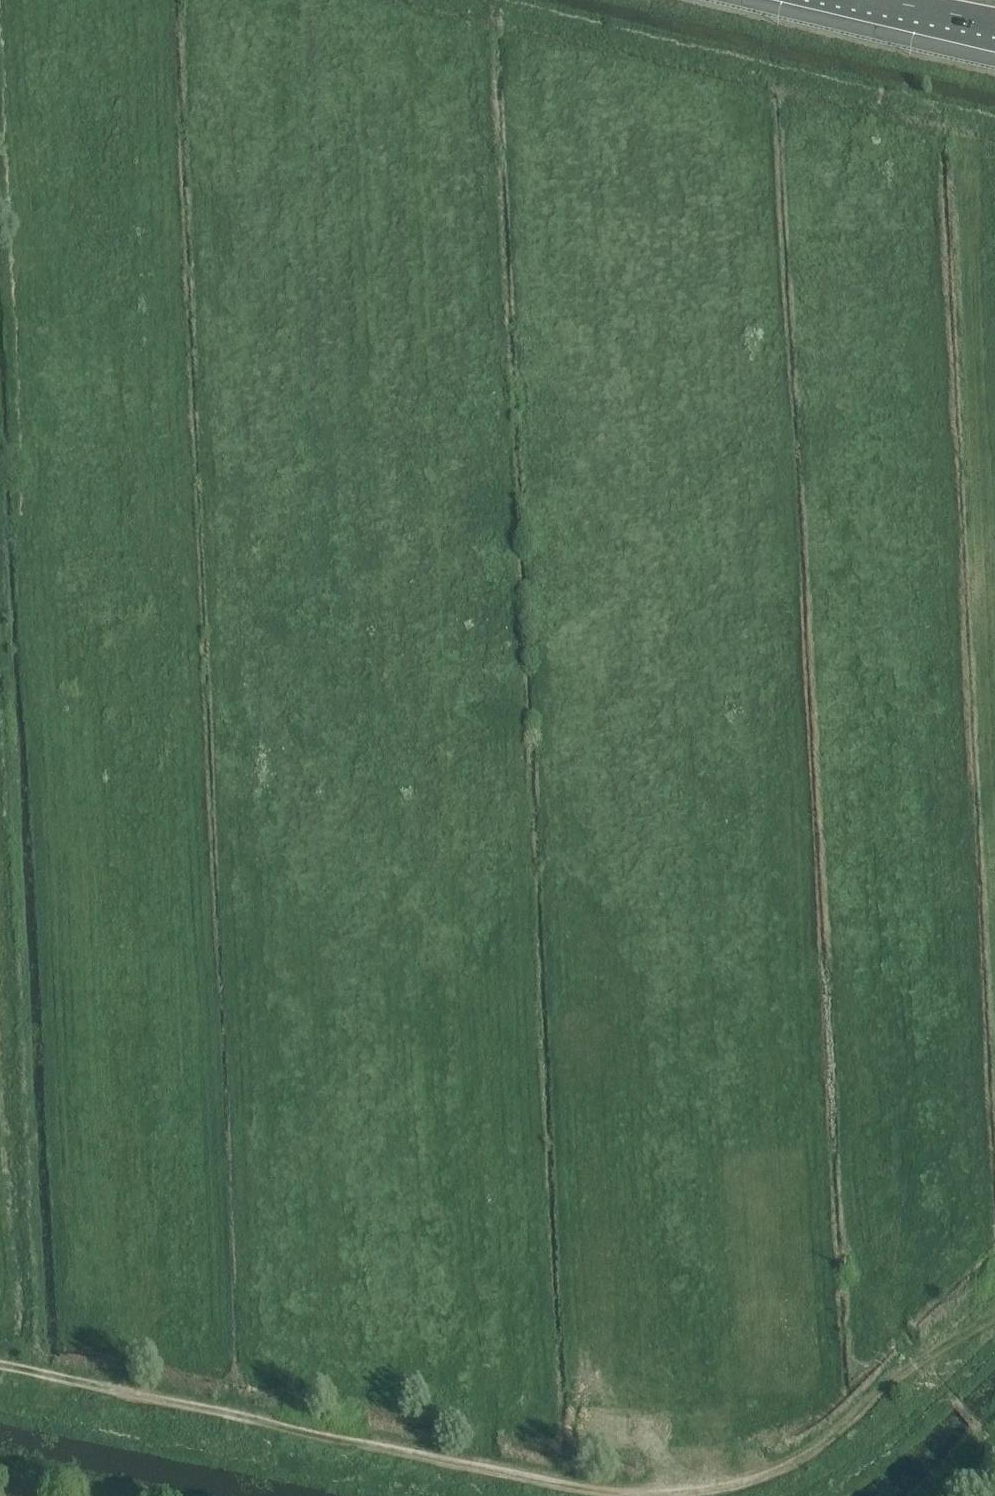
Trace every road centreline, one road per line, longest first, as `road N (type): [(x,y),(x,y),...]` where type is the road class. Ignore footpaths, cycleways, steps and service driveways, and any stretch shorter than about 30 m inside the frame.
road 1 (track): [(0,1363),(610,1493),(697,1490),(778,1466),(994,1313)]
road 2 (motorway): [(875,0),(994,24)]

